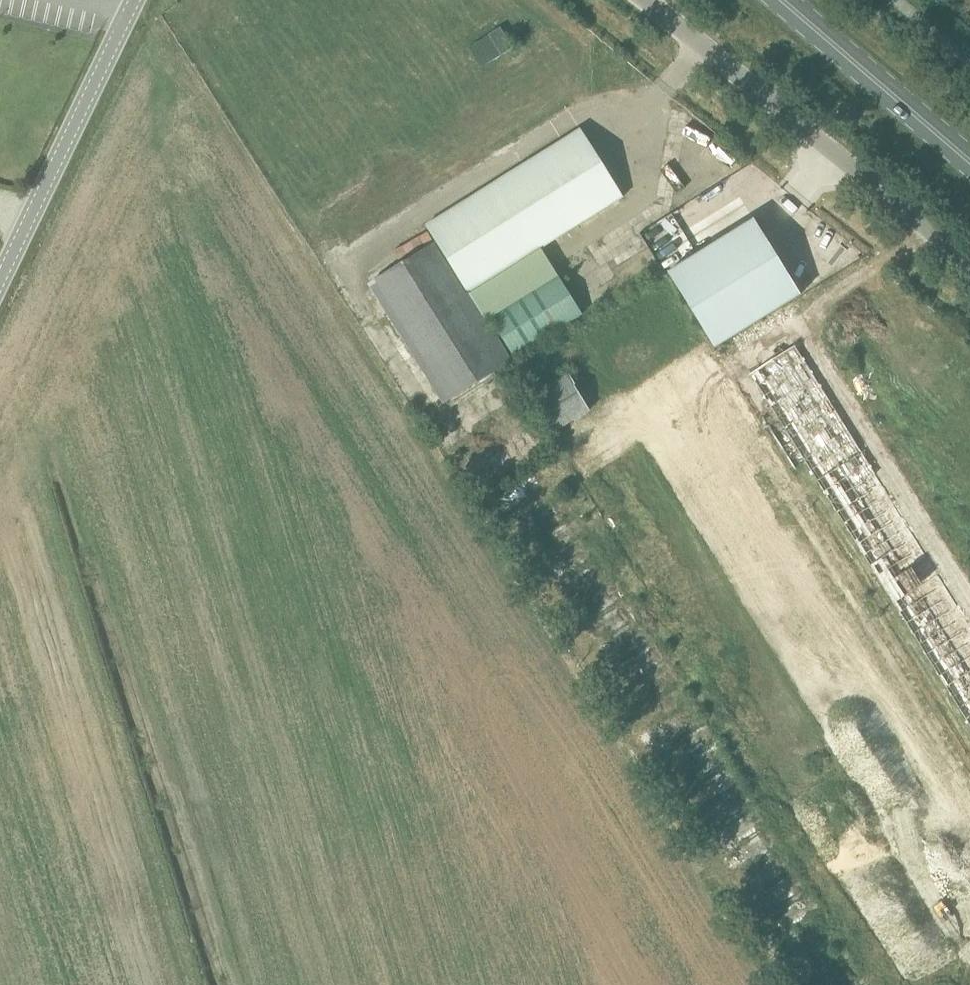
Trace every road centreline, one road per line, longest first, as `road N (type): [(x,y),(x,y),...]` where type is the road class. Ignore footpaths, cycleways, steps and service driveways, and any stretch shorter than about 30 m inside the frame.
road 1 (unclassified): [(969,261),(644,0)]
road 2 (tertiary): [(141,0),(0,288)]
road 3 (primary): [(969,162),(782,0)]

